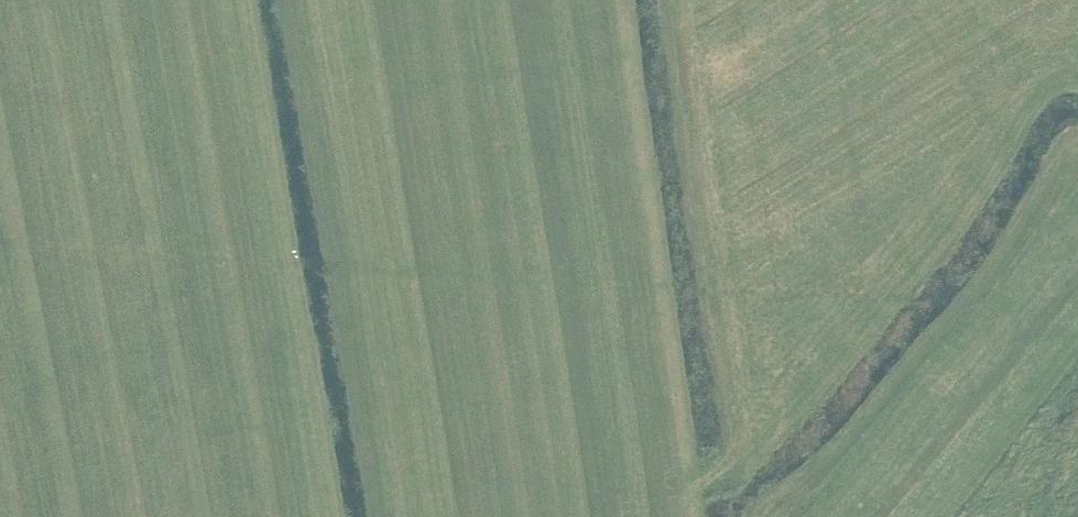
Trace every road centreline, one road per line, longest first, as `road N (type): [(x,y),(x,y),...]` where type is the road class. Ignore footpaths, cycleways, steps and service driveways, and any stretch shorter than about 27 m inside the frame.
road 1 (track): [(1077,285),(879,516)]

